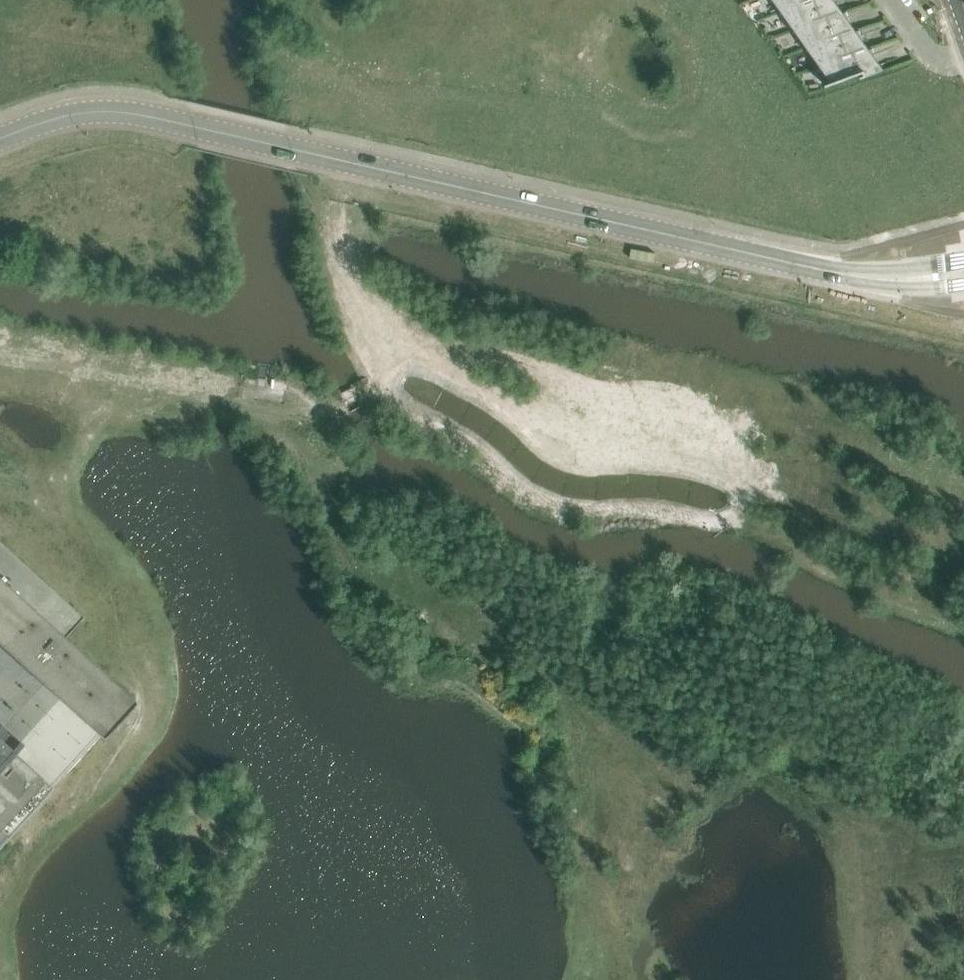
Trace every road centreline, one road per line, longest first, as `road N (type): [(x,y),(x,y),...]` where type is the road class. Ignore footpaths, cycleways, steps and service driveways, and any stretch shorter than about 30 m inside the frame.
road 1 (tertiary): [(830,272),(141,118),(98,115),(0,143)]
road 2 (tertiary): [(830,272),(872,286),(963,285)]
road 3 (tertiary): [(963,260),(830,272)]

